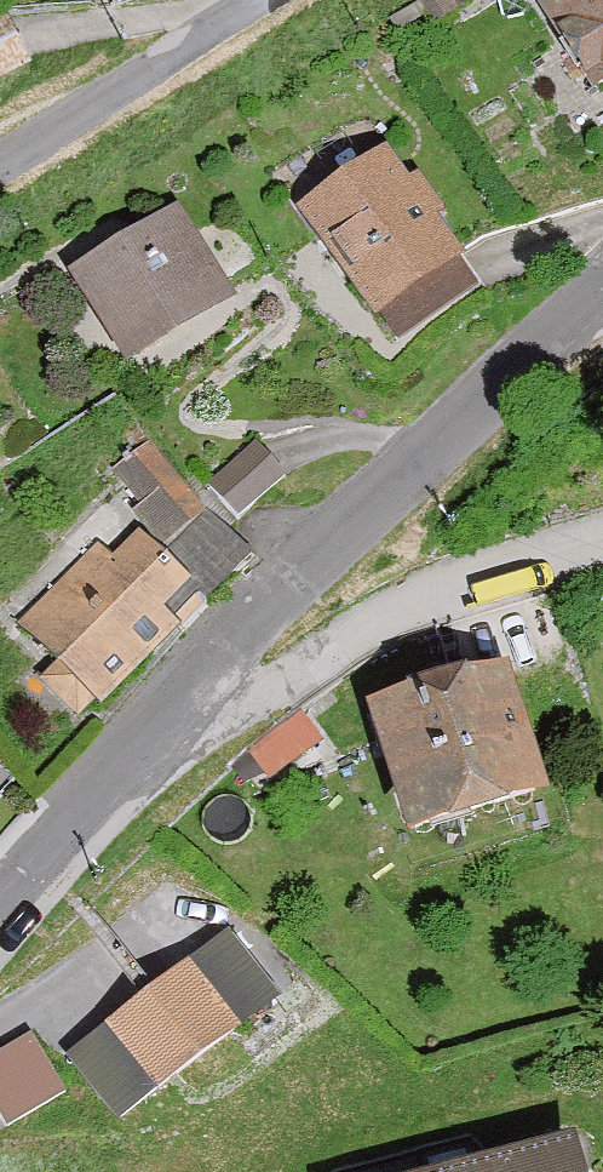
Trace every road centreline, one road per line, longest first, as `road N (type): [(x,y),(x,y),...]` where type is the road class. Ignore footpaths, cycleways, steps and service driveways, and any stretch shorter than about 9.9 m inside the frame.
road 1 (residential): [(602,299),(189,701)]
road 2 (residential): [(189,701),(229,712),(414,598),(602,547)]
road 3 (residential): [(269,0),(0,176)]
road 4 (residential): [(189,701),(0,900)]

